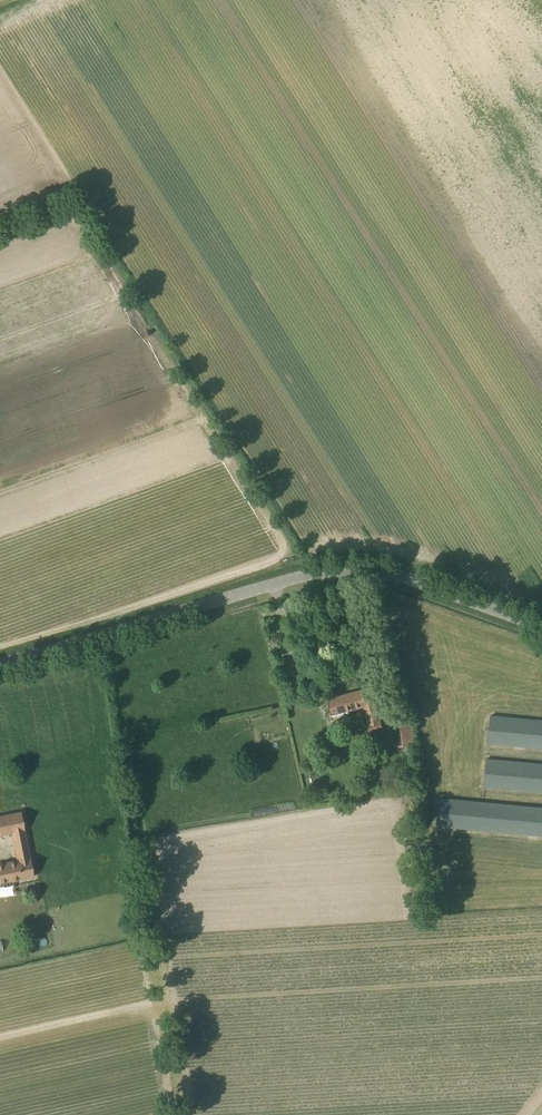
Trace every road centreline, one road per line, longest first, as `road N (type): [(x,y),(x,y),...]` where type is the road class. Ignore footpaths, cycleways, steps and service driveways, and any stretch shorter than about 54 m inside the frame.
road 1 (tertiary): [(0,656),(349,568),(385,572),(541,625)]

